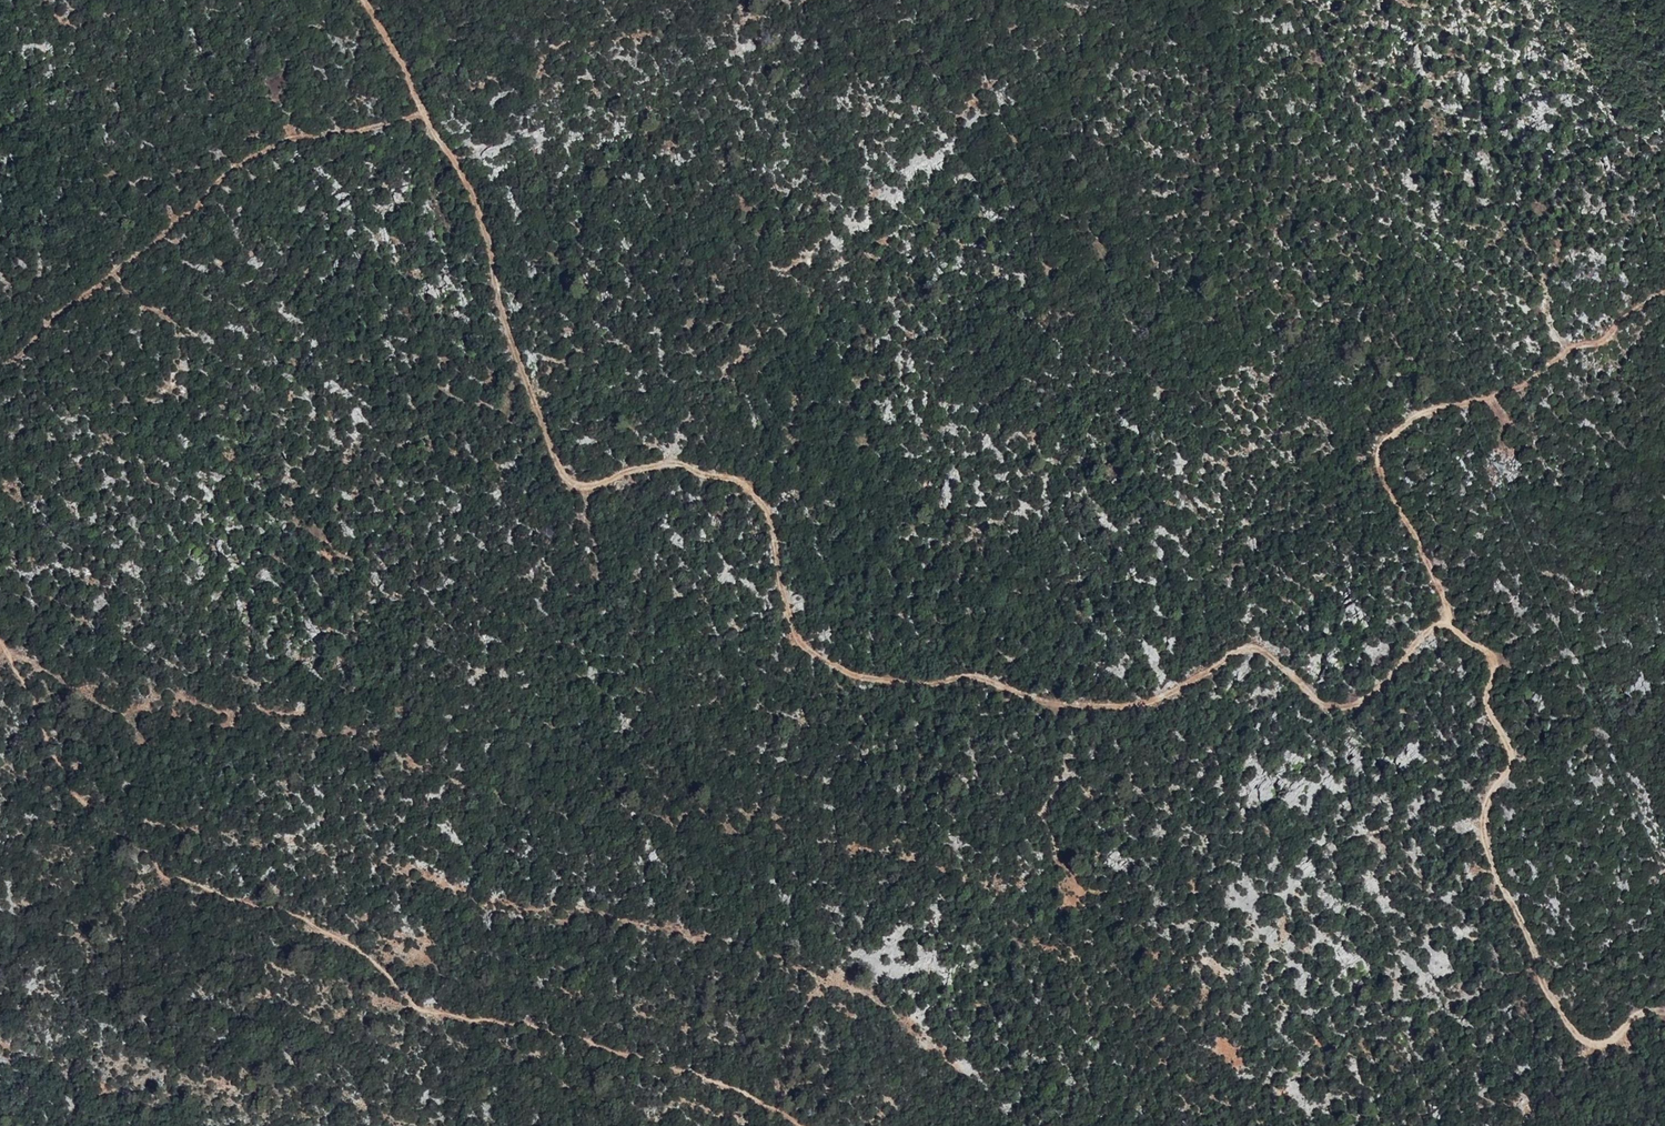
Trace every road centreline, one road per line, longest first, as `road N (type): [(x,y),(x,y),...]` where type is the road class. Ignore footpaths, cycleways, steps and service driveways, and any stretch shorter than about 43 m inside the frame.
road 1 (track): [(420,109),(492,241),(500,298),(567,483),(578,488),(635,467),(674,464),(736,480),(767,510),(799,641),(852,674),(924,684),(966,674),(1063,706),(1109,711),(1153,701),(1259,647),(1329,708),(1351,704),(1444,622),(1450,601),(1382,466),(1382,445),(1413,417),(1495,396)]
road 2 (track): [(1664,1011),(1650,1005),(1594,1047),(1543,988),(1533,943),(1485,838),(1493,790),(1513,757),(1488,704),(1495,657),(1444,622)]

